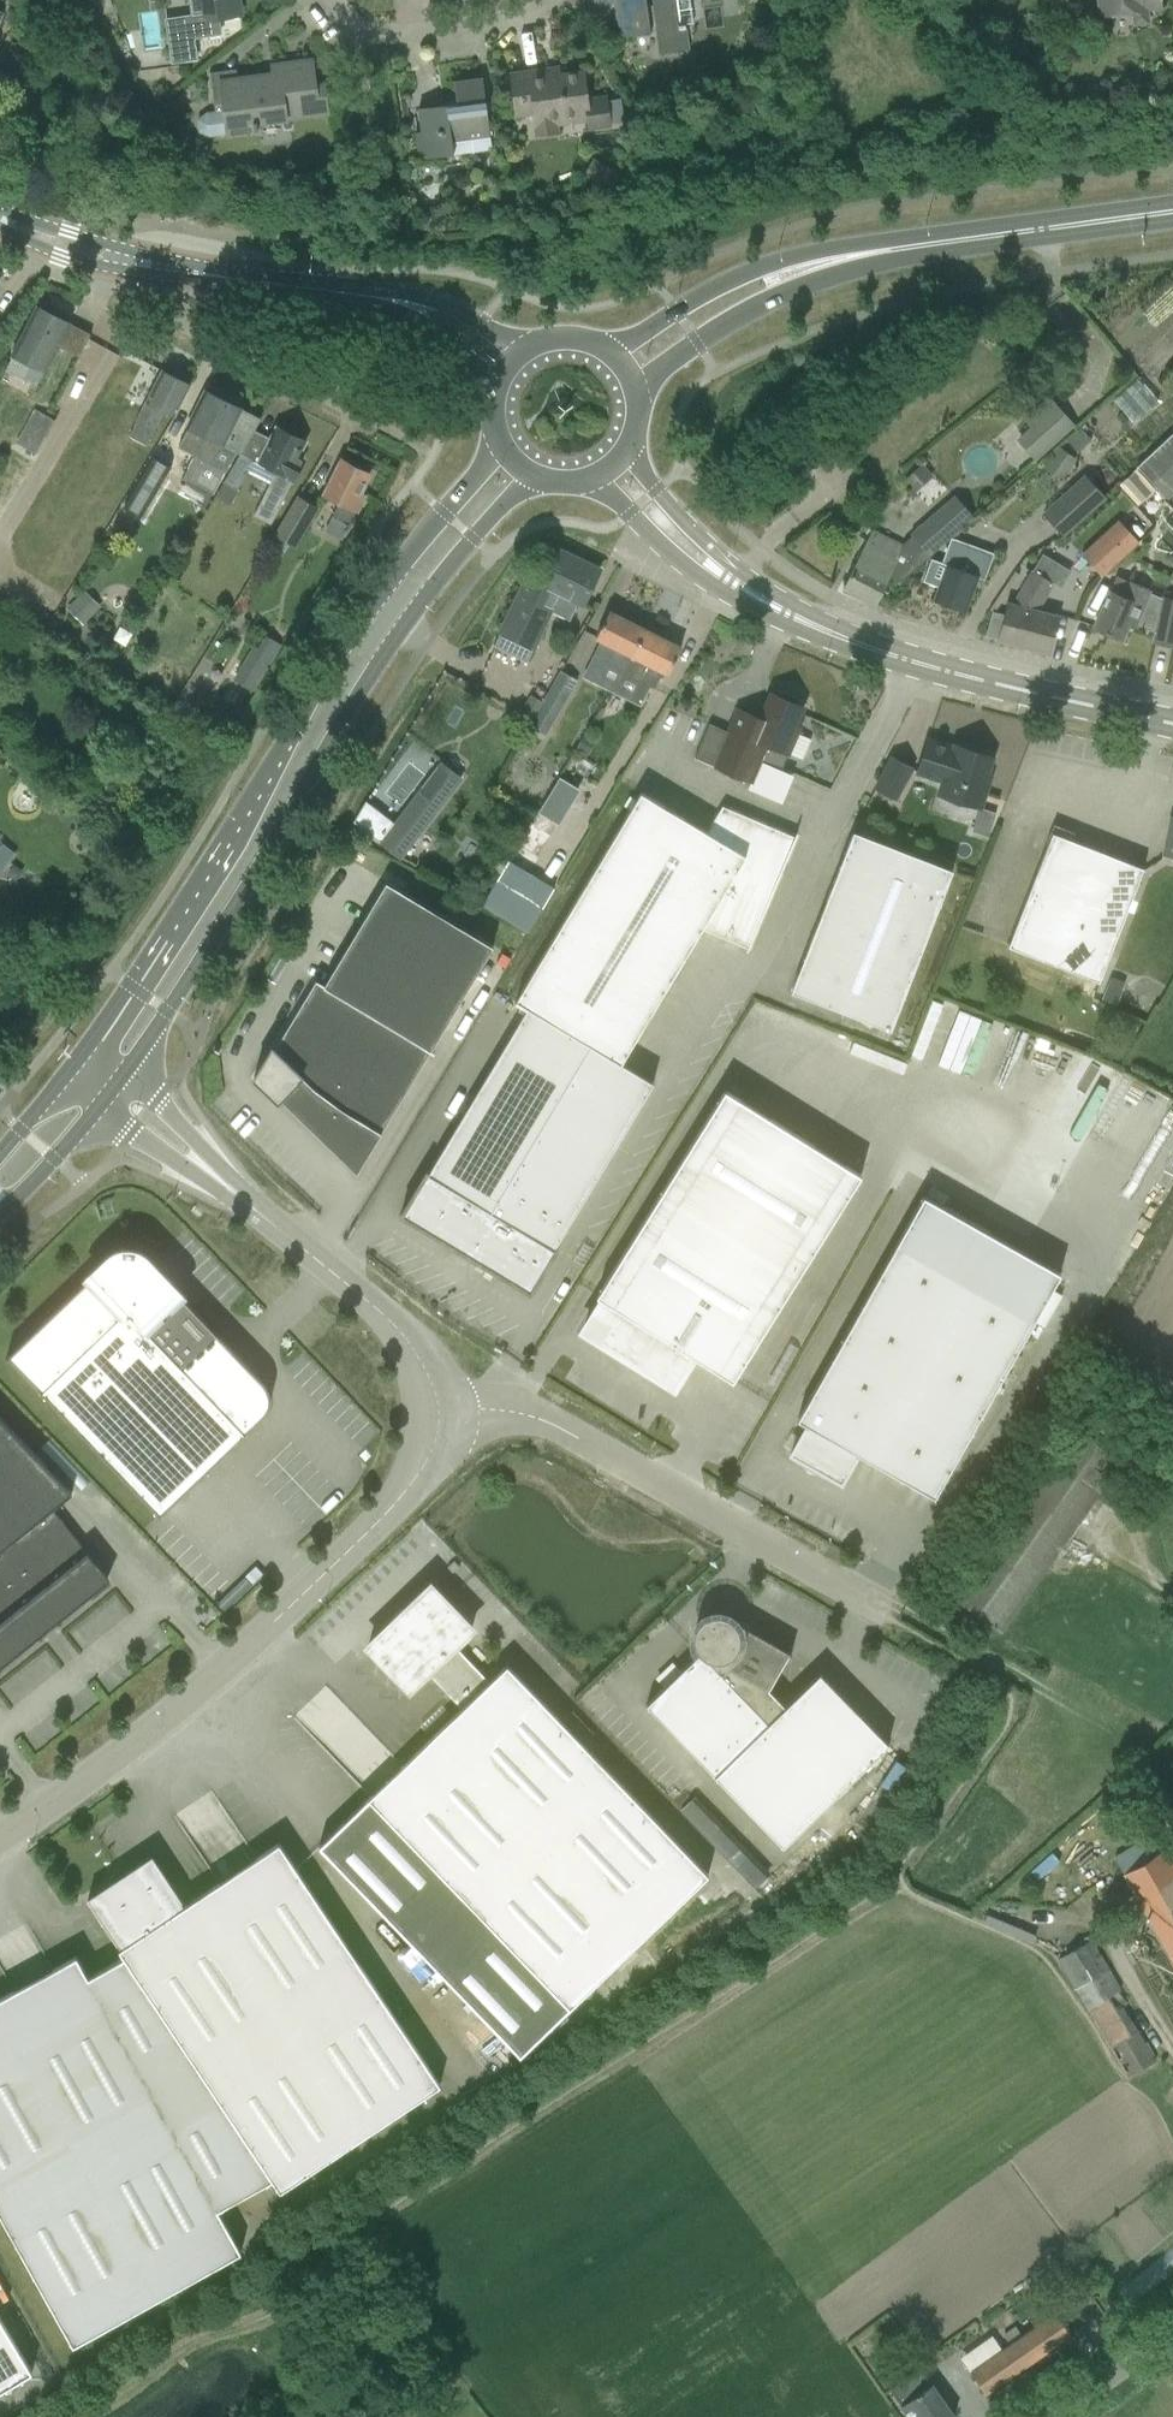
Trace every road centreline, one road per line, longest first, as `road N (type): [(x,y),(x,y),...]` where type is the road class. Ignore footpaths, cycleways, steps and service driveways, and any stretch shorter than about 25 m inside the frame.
road 1 (secondary): [(496,433),(338,657),(76,1060)]
road 2 (secondary): [(120,1074),(220,928),(419,598),(524,470)]
road 3 (unclassified): [(0,1846),(81,1792),(201,1693),(309,1589),(419,1479),(439,1413)]
road 4 (unclassified): [(885,1607),(548,1423),(500,1411),(439,1413)]
road 5 (tertiary): [(1172,727),(898,659),(739,587)]
road 6 (unclassified): [(439,1413),(433,1385),(395,1326),(203,1165)]
road 7 (residential): [(412,443),(201,330),(176,304),(185,271)]
road 8 (secondary): [(887,250),(833,249),(735,278),(609,356)]
road 9 (secondary): [(631,387),(735,320),(887,250)]
road 10 (secondary): [(887,250),(1172,212)]
road 11 (residential): [(545,0),(529,21),(379,39),(339,23),(321,0)]
road 12 (secondary): [(185,271),(54,240),(0,216)]
road 13 (tertiary): [(594,476),(698,574),(739,587)]
road 14 (secondary): [(524,353),(439,302),(355,296)]
road 15 (tertiary): [(739,587),(625,449)]
road 16 (secondary): [(355,296),(185,271)]
road 17 (secondary): [(355,296),(451,339),(503,375)]
road 18 (secondary): [(0,1207),(95,1110)]
road 19 (unclassified): [(1062,2416),(1172,2339)]
road 20 (unclassified): [(203,1165),(156,1102),(120,1074)]
road 21 (unclassified): [(95,1110),(131,1135),(203,1165)]
road 22 (secondary): [(76,1060),(0,1154)]

